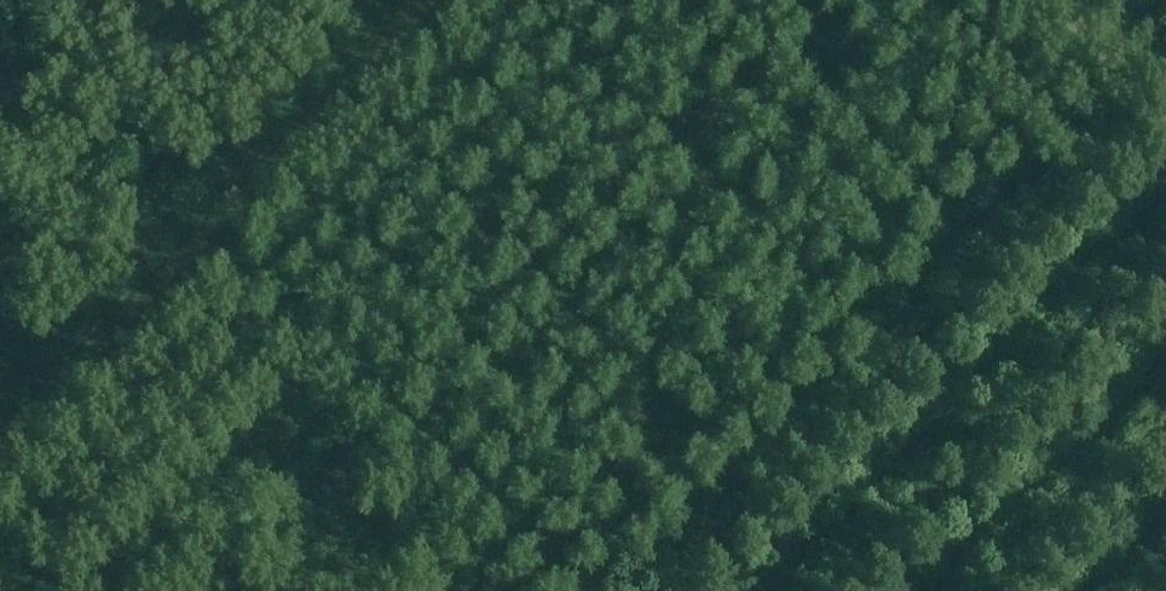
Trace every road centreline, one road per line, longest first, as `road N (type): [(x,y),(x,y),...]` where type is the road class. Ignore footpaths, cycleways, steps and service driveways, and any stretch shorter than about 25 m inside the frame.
road 1 (track): [(0,424),(424,0)]

